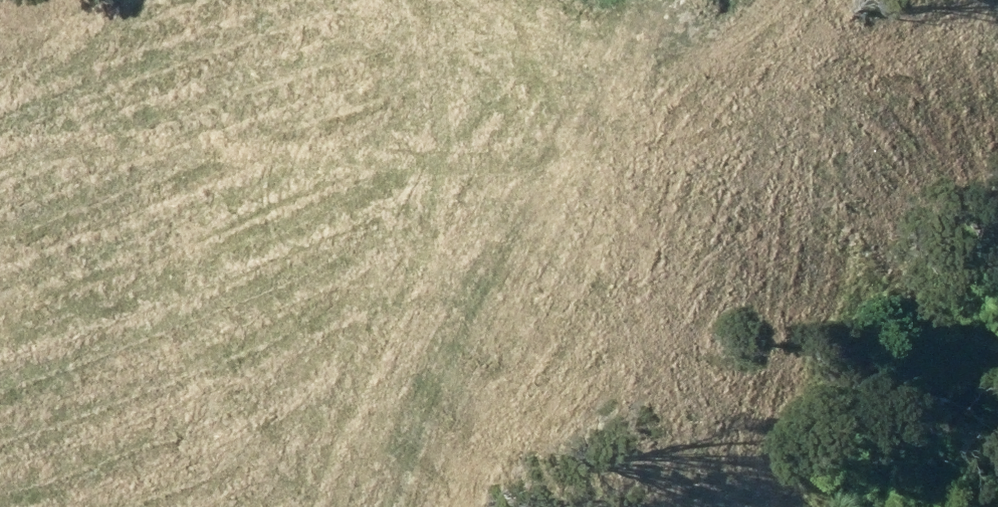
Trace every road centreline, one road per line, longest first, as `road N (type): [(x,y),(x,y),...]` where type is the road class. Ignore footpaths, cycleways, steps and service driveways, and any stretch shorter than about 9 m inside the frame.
road 1 (track): [(0,328),(190,238),(602,95),(645,0)]
road 2 (track): [(602,95),(406,506)]

